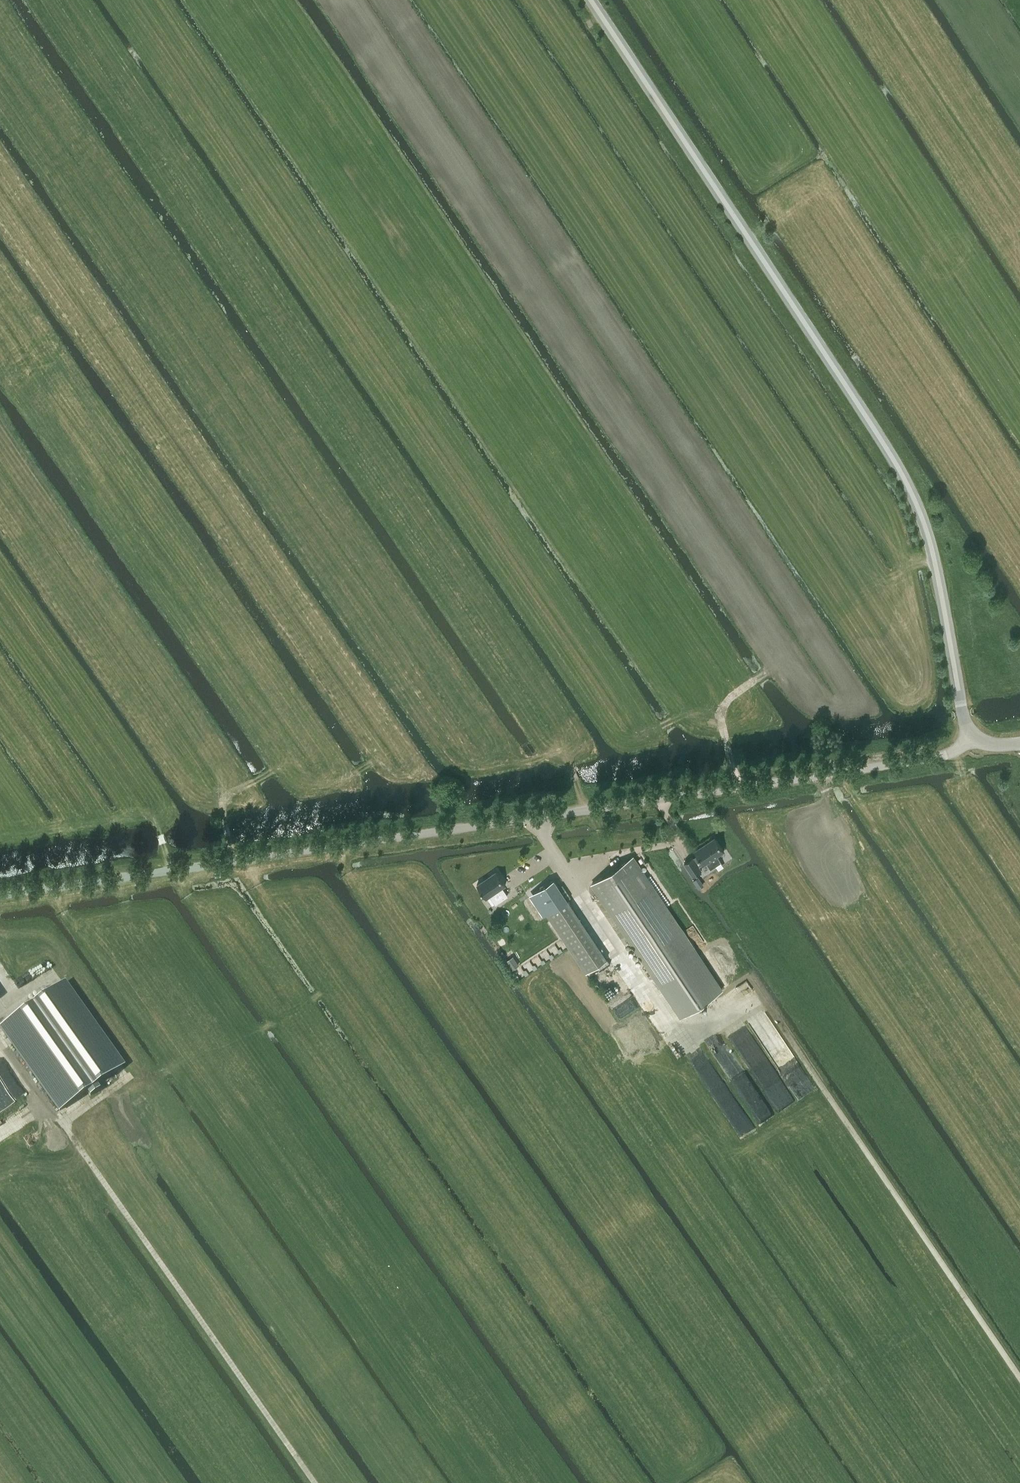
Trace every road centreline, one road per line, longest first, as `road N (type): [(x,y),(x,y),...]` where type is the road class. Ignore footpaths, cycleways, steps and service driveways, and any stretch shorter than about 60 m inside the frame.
road 1 (unclassified): [(0,895),(944,757),(975,738)]
road 2 (unclassified): [(975,738),(963,718),(932,554),(909,489),(592,0)]
road 3 (track): [(50,1120),(63,1123),(314,1482)]

